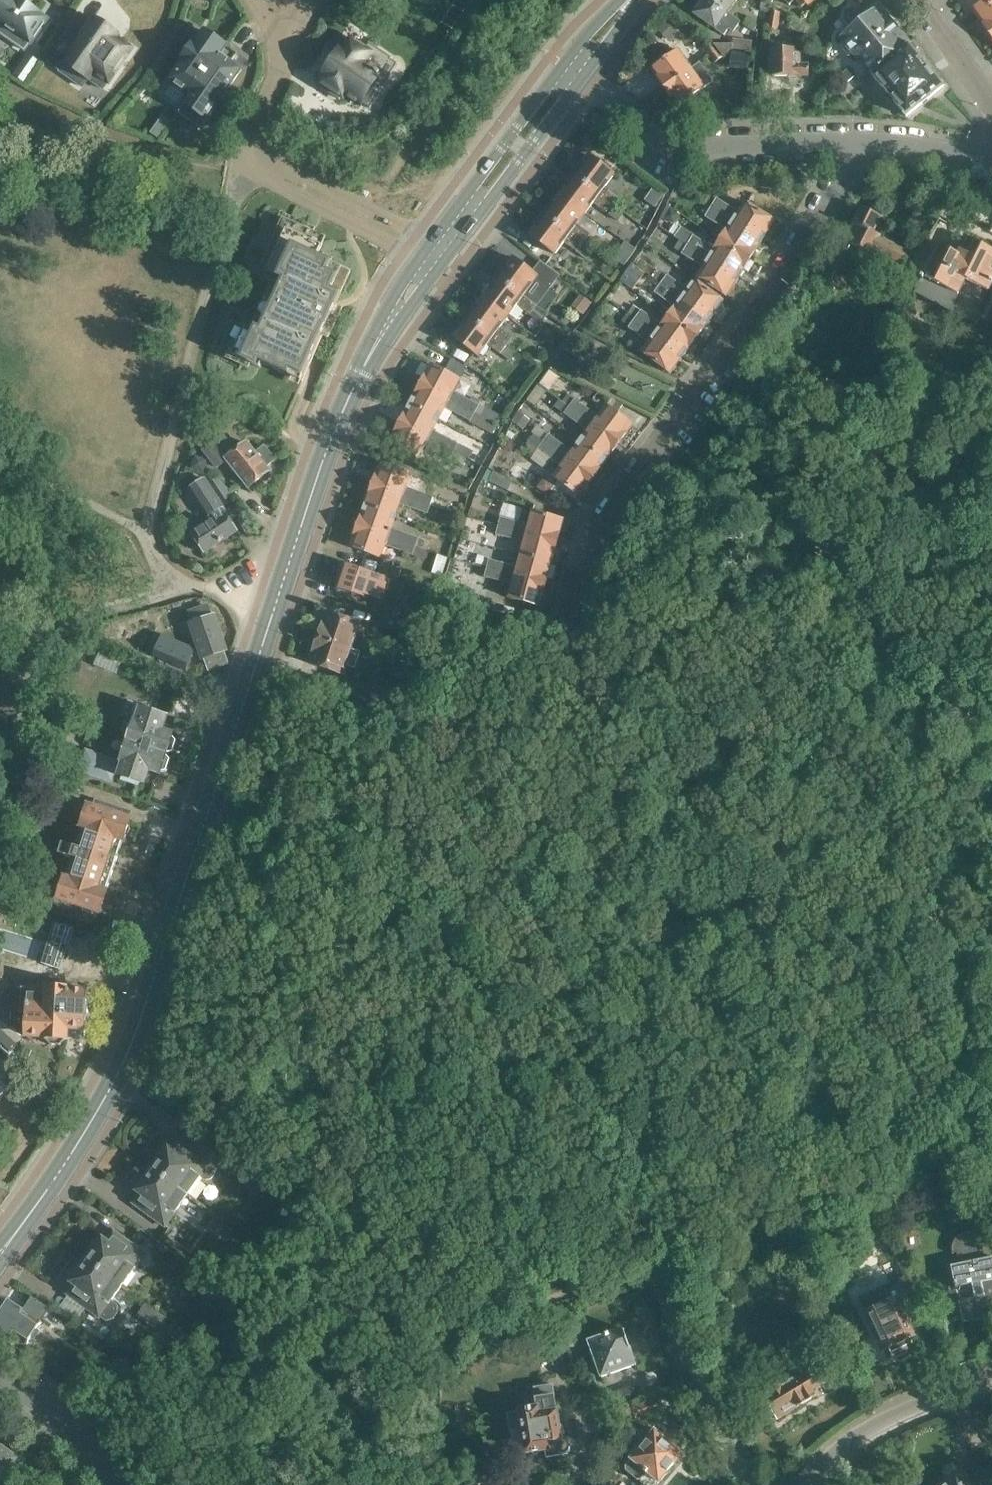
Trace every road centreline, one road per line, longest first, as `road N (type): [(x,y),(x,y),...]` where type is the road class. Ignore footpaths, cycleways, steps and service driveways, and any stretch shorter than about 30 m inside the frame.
road 1 (tertiary): [(437,253),(337,431),(133,1037),(50,1188),(0,1256)]
road 2 (residential): [(571,612),(604,509),(867,144)]
road 3 (residential): [(572,75),(691,152),(867,144)]
road 4 (residential): [(759,1484),(683,1356),(654,1270)]
road 5 (tertiary): [(572,75),(437,253)]
road 6 (residential): [(798,1484),(848,1440),(991,1377)]
road 7 (residential): [(110,1484),(72,1421),(0,1366)]
road 8 (residential): [(437,253),(301,184)]
road 9 (residential): [(991,117),(914,0)]
road 10 (residential): [(867,144),(969,151),(991,144)]

